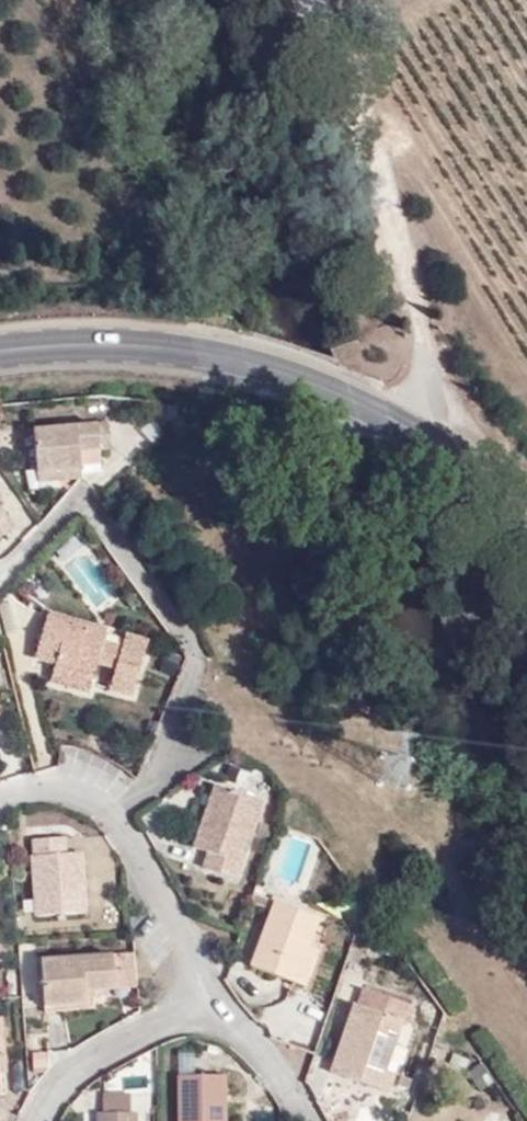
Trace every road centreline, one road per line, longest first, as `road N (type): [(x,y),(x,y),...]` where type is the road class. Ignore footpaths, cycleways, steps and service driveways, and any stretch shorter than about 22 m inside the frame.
road 1 (secondary): [(526,513),(414,431),(285,369),(217,351),(151,347),(0,351)]
road 2 (track): [(414,431),(436,389),(309,0)]
road 3 (residential): [(196,1012),(172,917),(114,810),(85,788),(49,787),(0,810)]
road 4 (residential): [(37,1120),(47,1091),(116,1042),(196,1012)]
road 5 (residential): [(305,1120),(268,1060),(196,1012)]

